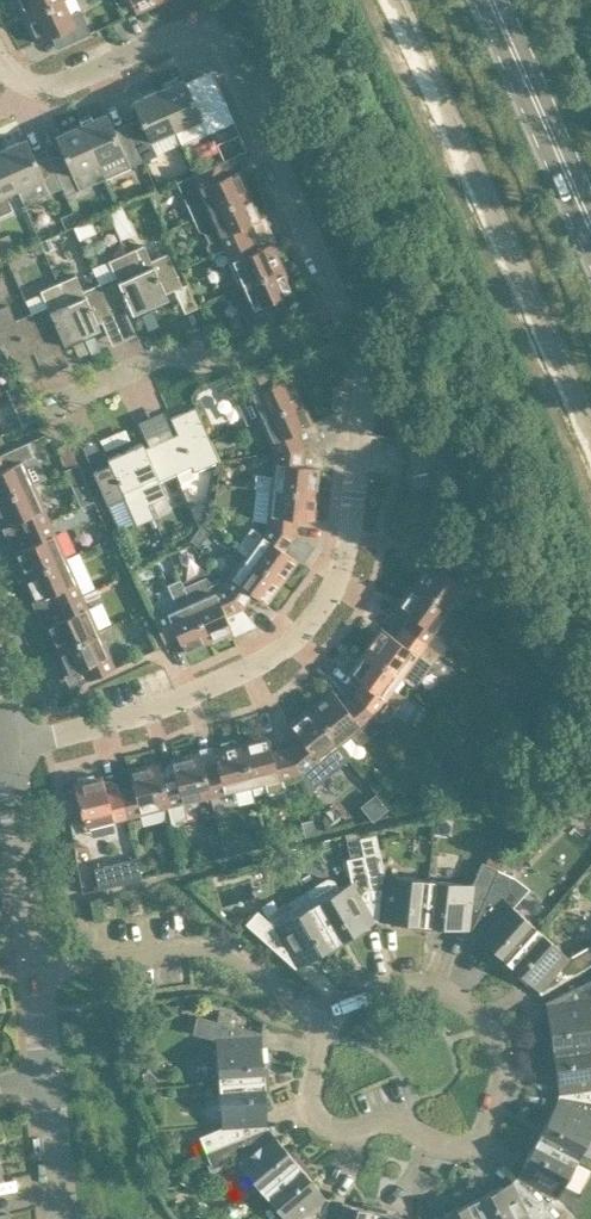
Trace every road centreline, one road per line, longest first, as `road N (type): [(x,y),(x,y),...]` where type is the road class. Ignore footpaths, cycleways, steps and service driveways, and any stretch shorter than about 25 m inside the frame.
road 1 (residential): [(12,747),(142,714),(248,672),(308,627),(330,595),(345,548),(364,382),(361,350),(341,309)]
road 2 (residential): [(341,309),(212,35),(185,30),(42,86),(21,81)]
road 3 (residential): [(446,988),(487,1023),(494,1047),(498,1093),(492,1117),(473,1140),(440,1140),(387,1120),(338,1129),(320,1123),(306,1090),(327,1026)]
road 4 (residential): [(327,1026),(254,963),(221,946),(34,966)]
road 5 (residential): [(64,401),(161,356),(234,359),(341,309)]
road 6 (primary): [(590,234),(489,0)]
road 7 (residential): [(17,781),(34,966)]
road 8 (residential): [(46,1072),(62,1218)]
road 9 (residential): [(327,1026),(362,992),(401,982),(446,988)]

